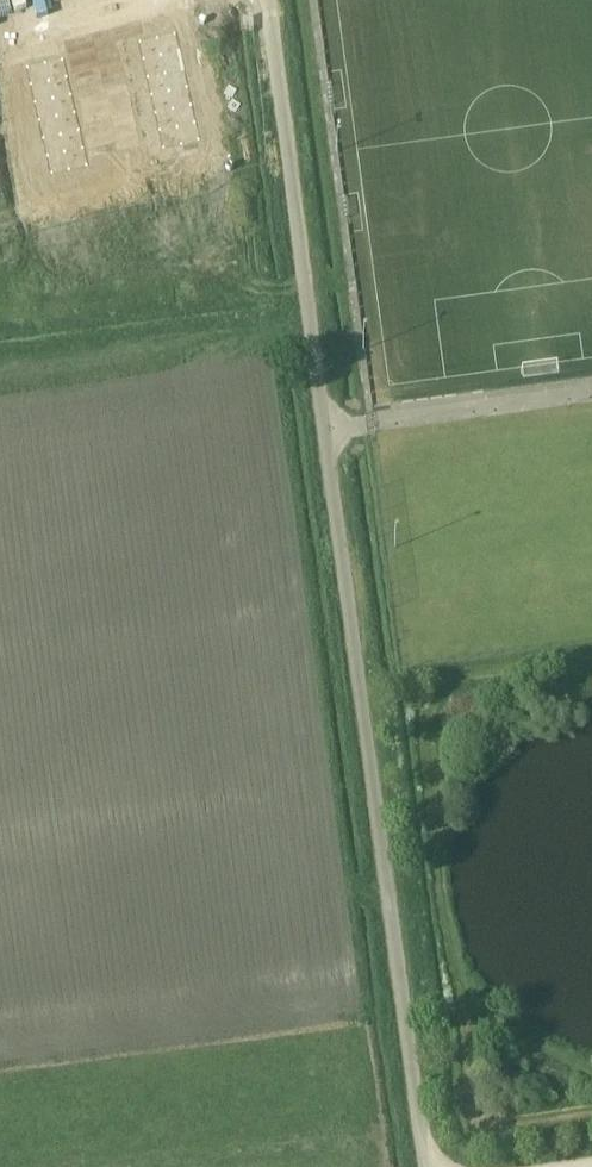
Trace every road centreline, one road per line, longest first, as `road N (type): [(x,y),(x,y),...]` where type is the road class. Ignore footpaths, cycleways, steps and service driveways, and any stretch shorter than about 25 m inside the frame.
road 1 (unclassified): [(428,1166),(266,0)]

